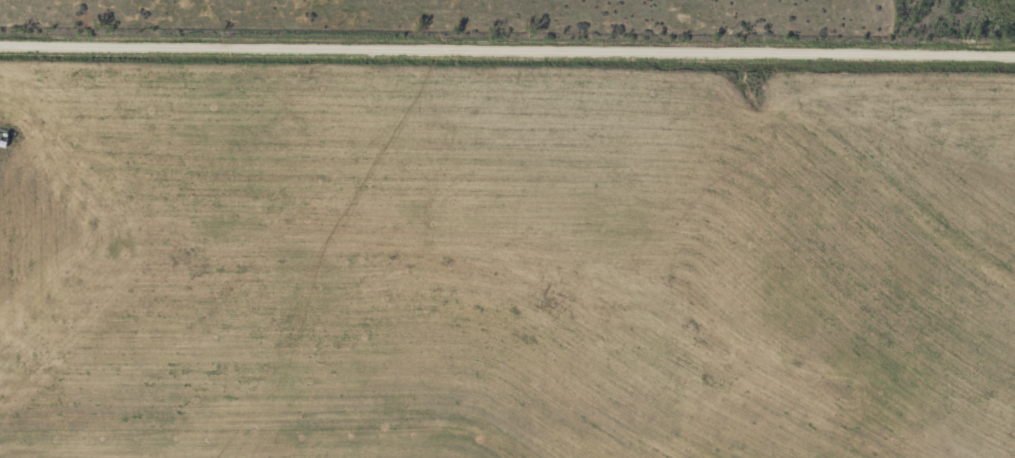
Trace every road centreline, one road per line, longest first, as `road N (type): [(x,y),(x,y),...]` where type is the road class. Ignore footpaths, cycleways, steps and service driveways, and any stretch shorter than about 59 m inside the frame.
road 1 (residential): [(1014,52),(0,40)]

